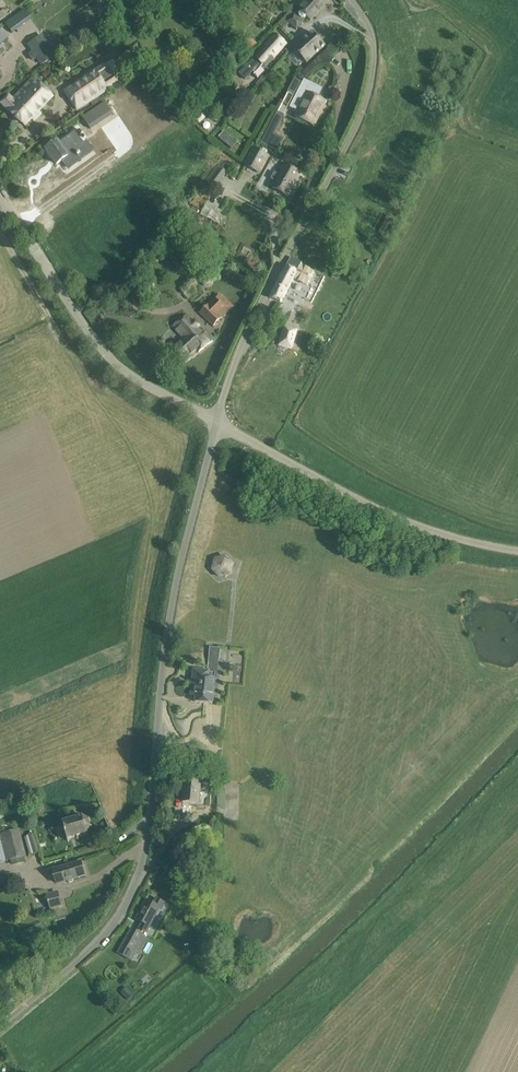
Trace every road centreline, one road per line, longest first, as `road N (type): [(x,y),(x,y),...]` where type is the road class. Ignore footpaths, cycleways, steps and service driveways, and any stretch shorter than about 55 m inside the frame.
road 1 (unclassified): [(0,1026),(104,935),(137,877),(172,605),(216,420)]
road 2 (residential): [(216,420),(258,310),(362,112),(373,48),(350,0)]
road 3 (unclassified): [(517,550),(392,516),(216,420)]
road 4 (unclassified): [(216,420),(120,367),(0,194)]

